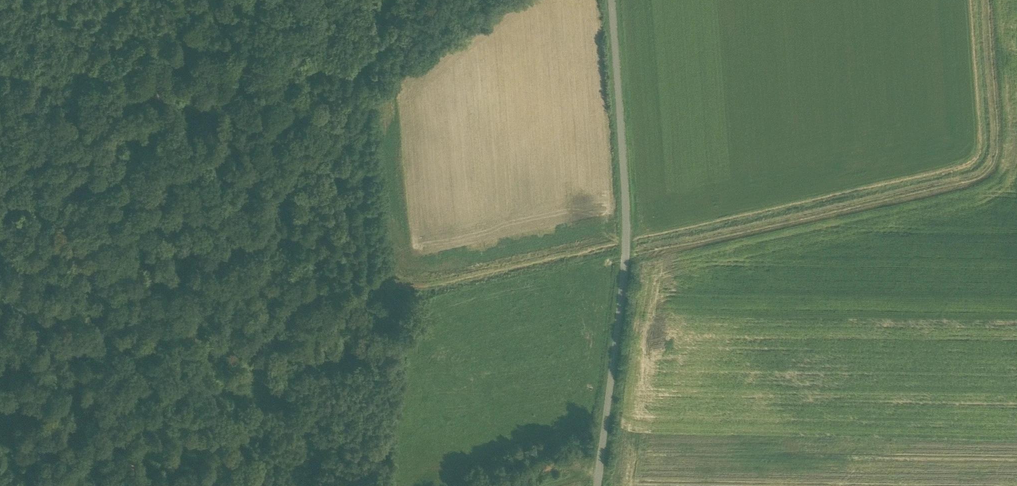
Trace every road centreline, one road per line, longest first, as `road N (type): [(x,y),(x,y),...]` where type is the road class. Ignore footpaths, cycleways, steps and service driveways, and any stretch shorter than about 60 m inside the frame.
road 1 (residential): [(596,485),(627,230),(611,0)]

